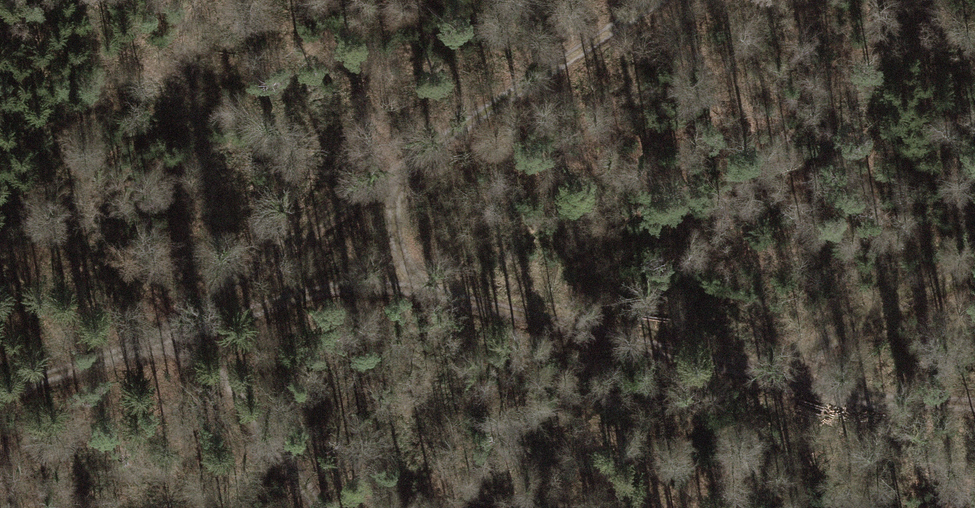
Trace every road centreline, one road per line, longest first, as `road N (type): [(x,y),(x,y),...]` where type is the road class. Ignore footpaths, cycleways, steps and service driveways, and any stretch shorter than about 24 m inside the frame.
road 1 (track): [(324,507),(233,377),(168,331),(379,286),(592,327),(817,390),(974,401)]
road 2 (track): [(0,390),(168,331),(650,0)]
road 3 (track): [(974,261),(762,376)]
road 4 (track): [(379,286),(407,223),(403,168)]

